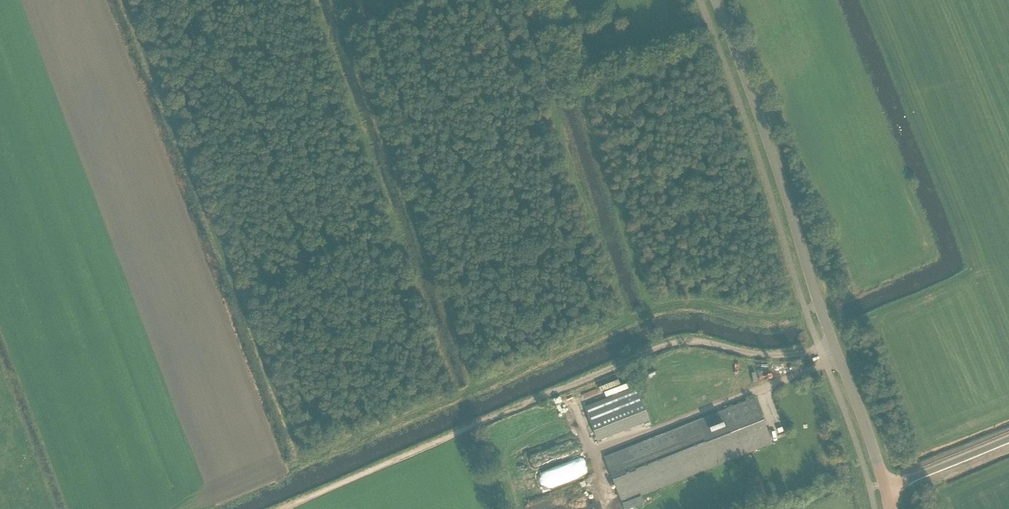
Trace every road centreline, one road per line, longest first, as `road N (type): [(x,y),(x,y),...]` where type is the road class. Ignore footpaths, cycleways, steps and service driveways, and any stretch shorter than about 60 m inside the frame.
road 1 (track): [(281,508),(668,345),(811,353)]
road 2 (tertiary): [(885,487),(715,0)]
road 3 (unclassified): [(885,487),(1008,438)]

